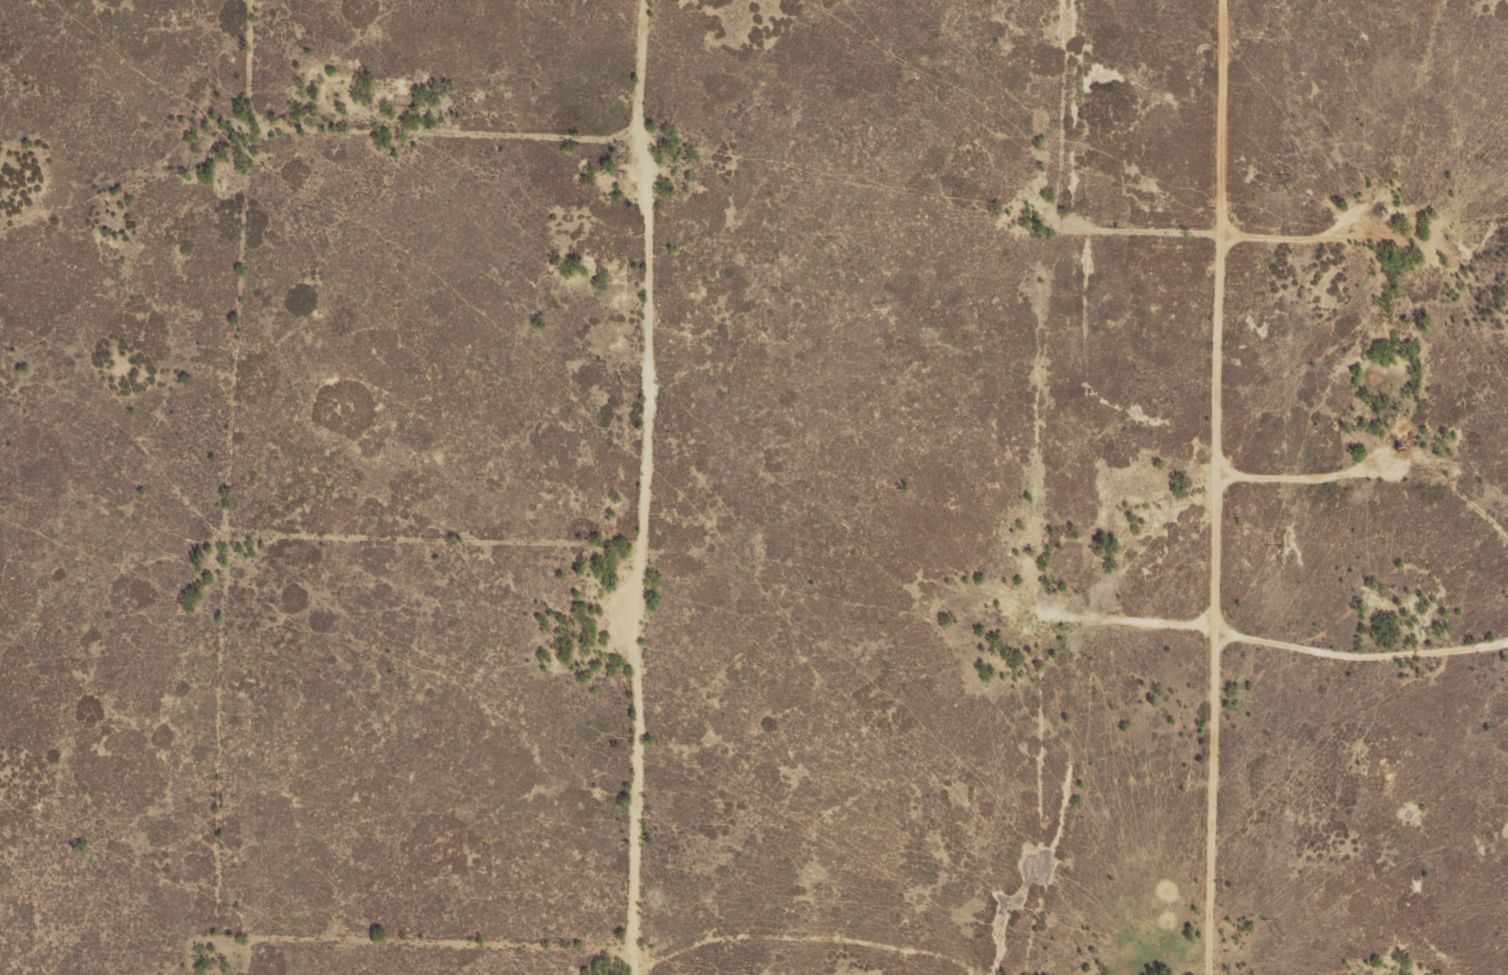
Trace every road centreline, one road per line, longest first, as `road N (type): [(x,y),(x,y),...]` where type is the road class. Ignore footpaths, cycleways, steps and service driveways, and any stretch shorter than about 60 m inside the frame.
road 1 (track): [(1452,247),(1275,252),(1119,237),(1084,252),(1084,612),(1099,647),(1104,794),(1036,974)]
road 2 (track): [(261,974),(272,946),(282,348),(307,145),(312,0)]
road 3 (track): [(1277,974),(1295,642),(1280,561),(1278,0)]
road 4 (track): [(693,0),(685,455),(665,571),(665,961)]
road 5 (track): [(904,974),(841,956),(665,961),(272,946)]
road 6 (track): [(665,571),(282,551)]
road 7 (track): [(685,166),(307,145)]
road 8 (track): [(1455,353),(1452,247),(1494,0)]
road 9 (track): [(1119,237),(1128,0)]
road 10 (track): [(1507,640),(1381,652),(1295,642)]

